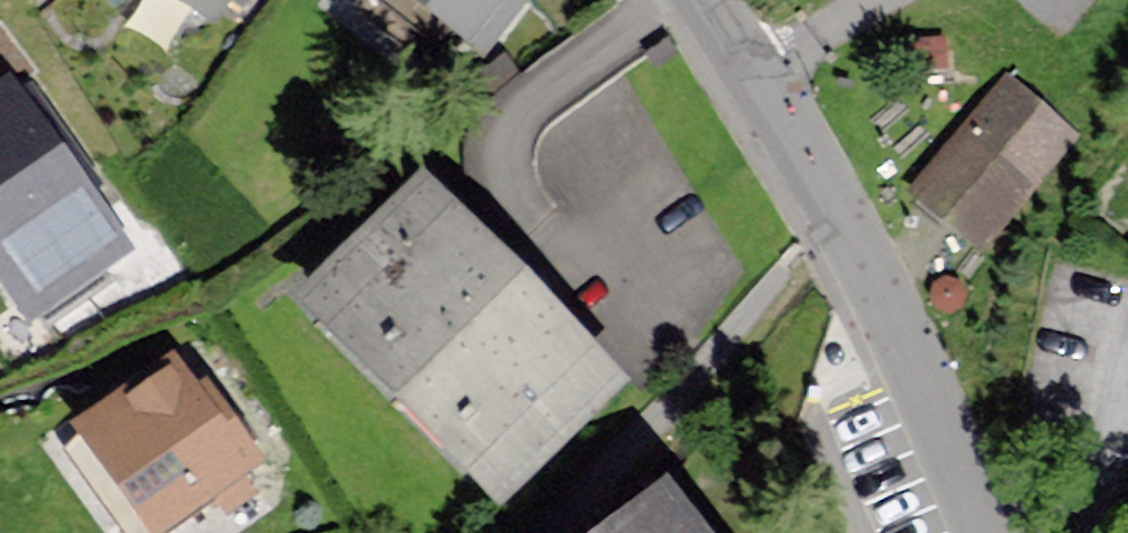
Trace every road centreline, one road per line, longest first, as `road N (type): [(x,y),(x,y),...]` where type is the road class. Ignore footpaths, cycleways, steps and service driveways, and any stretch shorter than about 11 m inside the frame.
road 1 (unclassified): [(755,76),(986,532)]
road 2 (residential): [(755,76),(879,0)]

